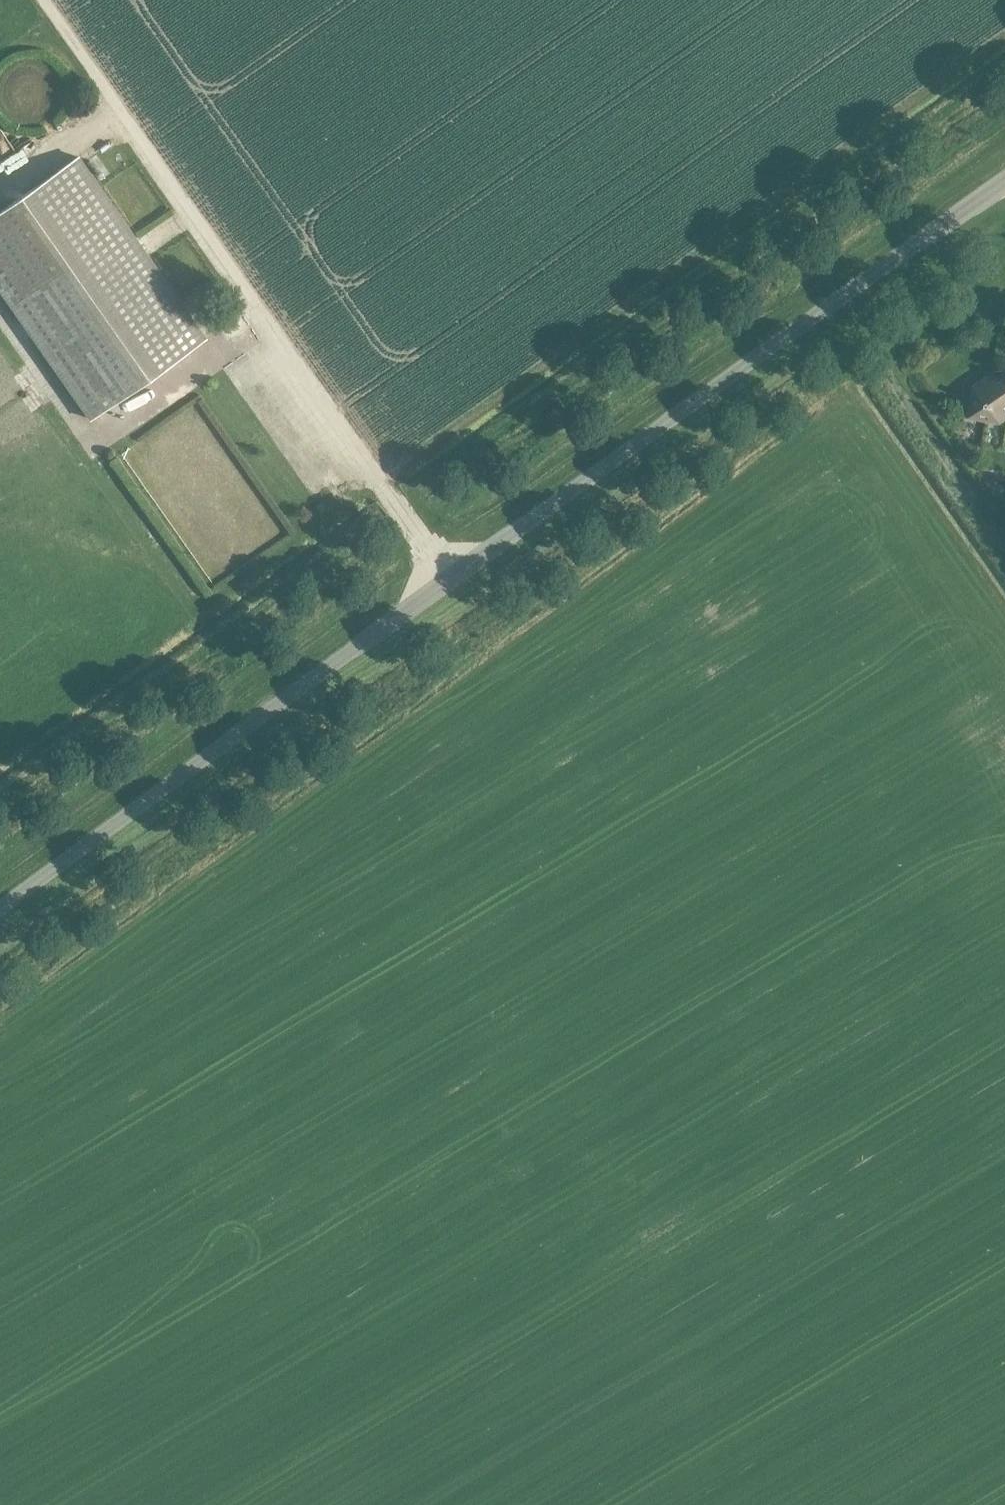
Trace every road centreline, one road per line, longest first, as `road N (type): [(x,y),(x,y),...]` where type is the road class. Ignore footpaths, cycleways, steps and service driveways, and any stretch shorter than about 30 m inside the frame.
road 1 (tertiary): [(0,902),(1004,179)]

